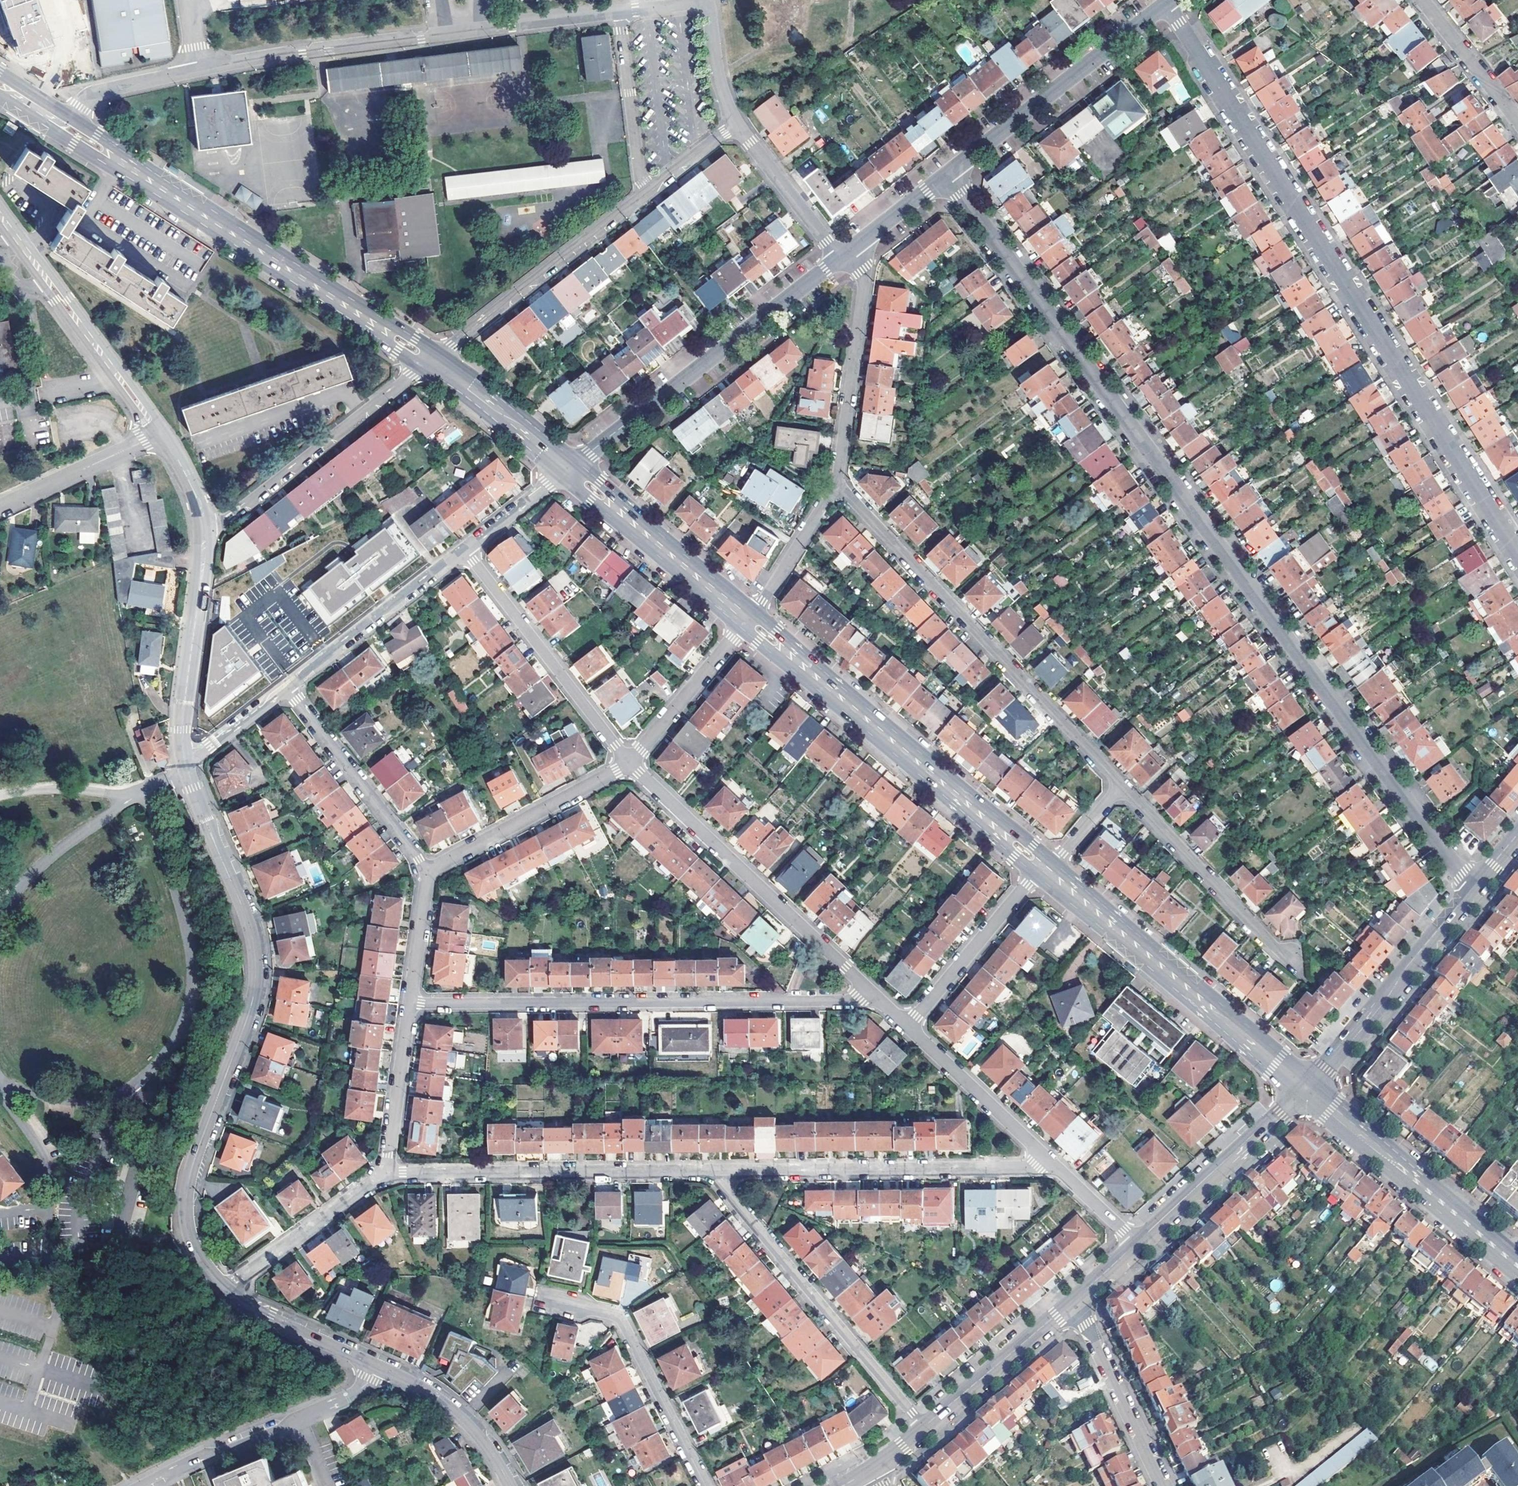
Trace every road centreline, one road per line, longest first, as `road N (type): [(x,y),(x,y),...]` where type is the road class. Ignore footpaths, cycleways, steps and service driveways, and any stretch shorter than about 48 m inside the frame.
road 1 (residential): [(1471,890),(946,174)]
road 2 (residential): [(1165,3),(1517,552)]
road 3 (residential): [(185,768),(255,954),(253,997),(186,1195),(194,1251),(223,1288)]
road 4 (residential): [(411,1002),(881,1000)]
road 5 (secondary): [(429,359),(57,121)]
road 6 (residential): [(198,70),(620,12)]
road 7 (residential): [(1122,785),(835,484)]
road 8 (secondary): [(1042,866),(747,621)]
road 9 (residential): [(630,763),(881,1000)]
road 10 (residential): [(570,469),(839,258)]
road 11 (secondary): [(1048,872),(1307,1089)]
road 12 (residential): [(721,1170),(1057,1168)]
road 13 (residential): [(387,1175),(721,1170)]
road 14 (residential): [(721,1170),(728,1193),(923,1426)]
road 15 (residential): [(429,359),(204,532)]
road 16 (residential): [(946,174),(1165,3)]
road 17 (residential): [(647,189),(429,359)]
road 18 (secondary): [(1517,1267),(1307,1089)]
road 19 (residential): [(0,212),(161,433)]
road 20 (residential): [(464,549),(630,763)]
road 21 (secondary): [(1471,890),(1307,1089)]
road 22 (residential): [(706,1485),(619,1317),(560,1302)]
road 23 (residential): [(1292,956),(1275,948),(1122,785)]
road 24 (residential): [(835,484),(864,274),(850,249)]
road 25 (residential): [(204,532),(182,717),(185,768)]
road 26 (residential): [(168,1473),(352,1394),(375,1366)]
road 27 (secondary): [(747,621),(570,469)]
road 28 (residential): [(429,872),(288,688)]
road 29 (tertiary): [(1307,1089),(1136,1243)]
road 30 (residential): [(429,872),(630,763)]
road 31 (residential): [(288,688),(464,549)]
road 32 (residential): [(908,1026),(1042,866)]
road 33 (residential): [(1074,1299),(1163,1485)]
road 34 (residential): [(908,1026),(1057,1168)]
road 35 (residential): [(223,1288),(387,1175)]
road 36 (tertiary): [(1074,1299),(923,1426)]
road 37 (residential): [(630,763),(747,621)]
road 38 (residential): [(375,1366),(453,1411),(510,1485)]
road 39 (residential): [(647,189),(620,12)]
road 40 (secondary): [(570,469),(429,359)]
road 41 (residential): [(161,433),(0,508)]
road 42 (residential): [(387,1175),(411,1002)]
road 43 (residential): [(839,258),(735,122)]
road 44 (residential): [(223,1288),(375,1366)]
road 45 (residential): [(747,621),(835,484)]
road 46 (residential): [(57,121),(97,93),(198,70)]
road 47 (residential): [(1422,0),(1516,119)]
road 48 (residential): [(464,549),(570,469)]
road 49 (residential): [(411,1002),(429,872)]
road 50 (residential): [(185,768),(288,688)]
road 51 (residential): [(735,122),(716,72),(707,1)]
road 52 (residential): [(850,249),(946,174)]

